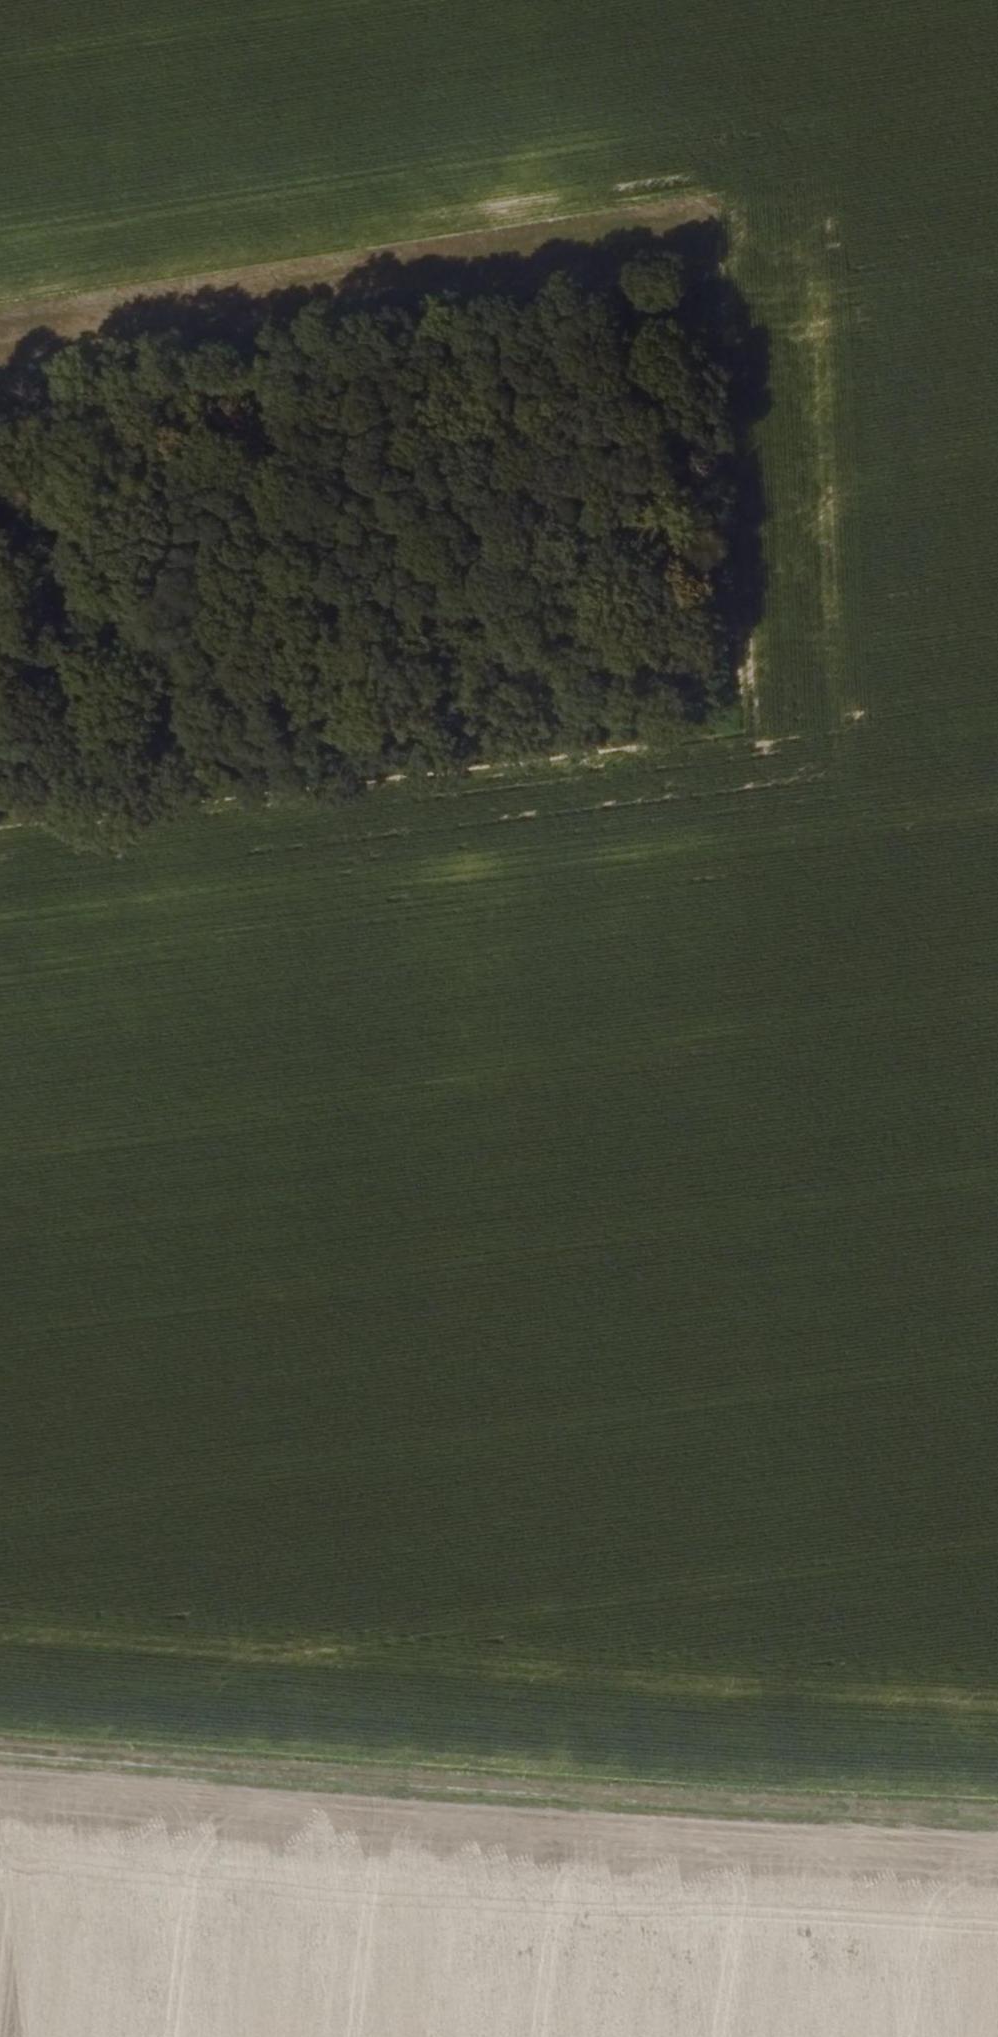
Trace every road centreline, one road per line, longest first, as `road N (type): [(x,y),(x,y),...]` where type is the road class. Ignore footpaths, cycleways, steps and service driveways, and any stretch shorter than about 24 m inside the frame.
road 1 (track): [(997,1818),(745,1809),(0,1747)]

